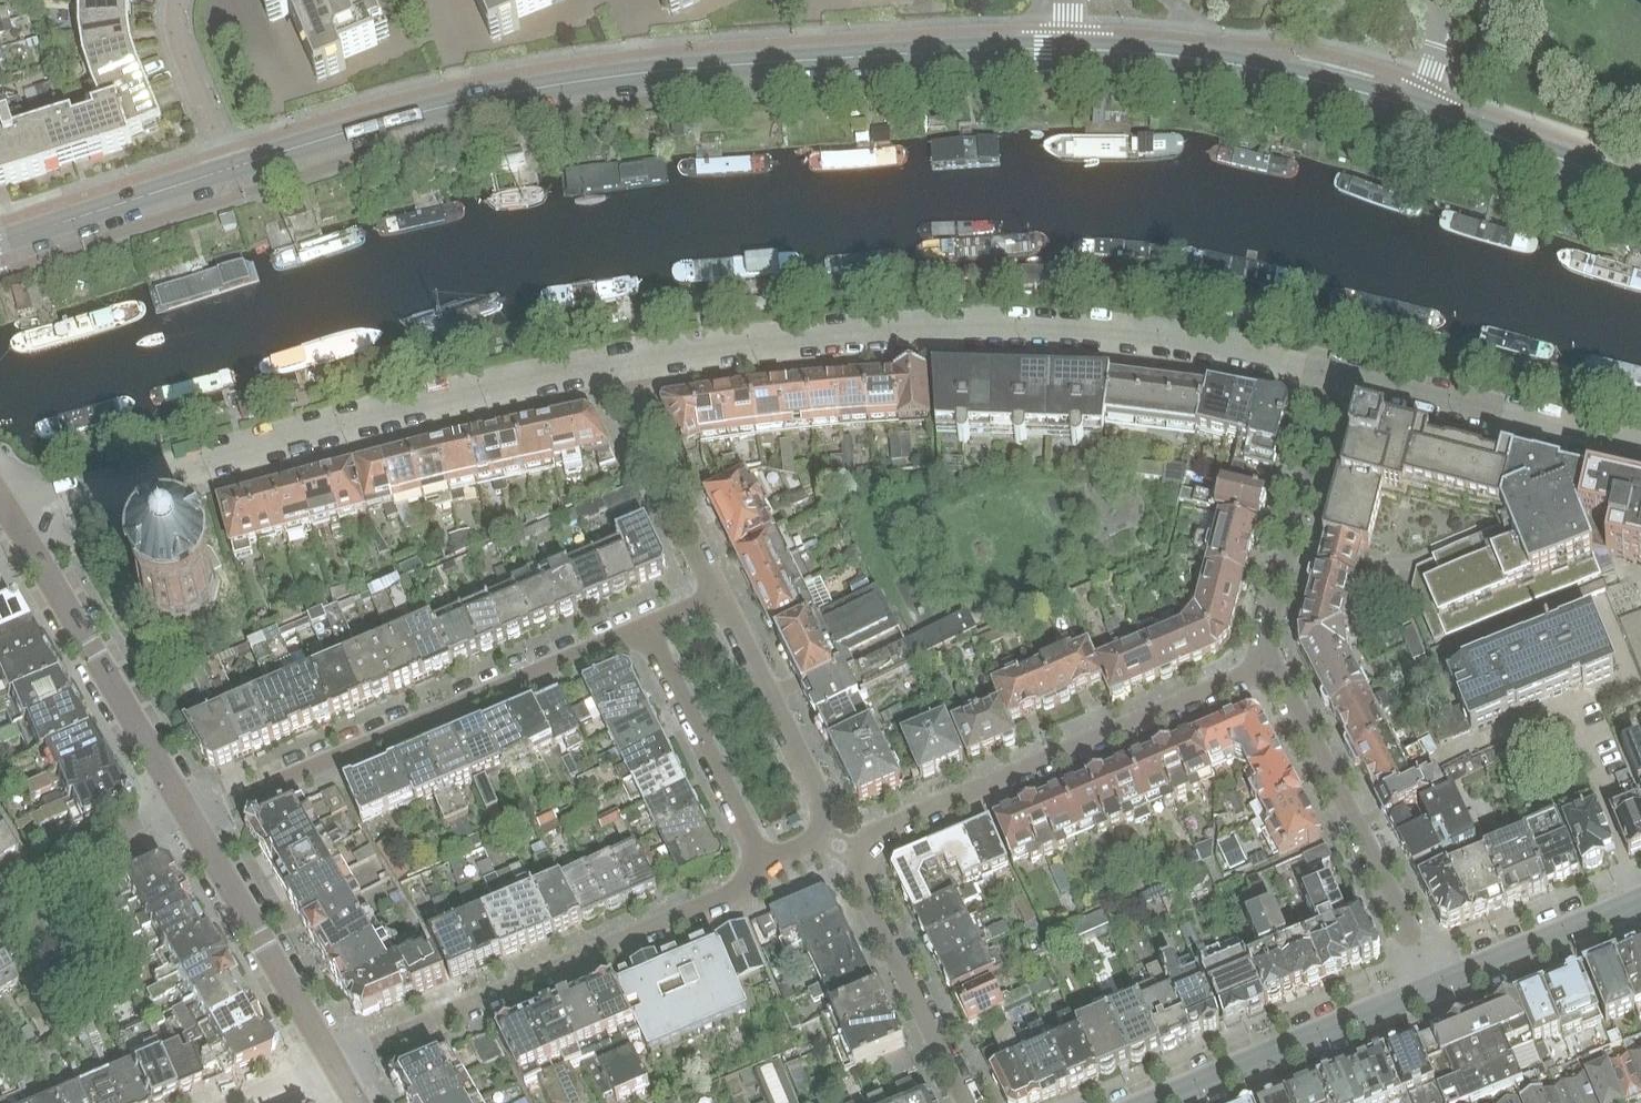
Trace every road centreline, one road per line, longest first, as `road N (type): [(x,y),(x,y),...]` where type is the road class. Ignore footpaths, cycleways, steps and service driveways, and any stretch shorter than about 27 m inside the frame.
road 1 (tertiary): [(1068,48),(825,58),(554,83),(368,125),(229,169)]
road 2 (residential): [(966,1102),(863,889),(860,844),(1269,662)]
road 3 (residential): [(609,364),(859,332),(985,331),(1122,335),(1329,371)]
road 4 (residential): [(5,511),(386,410),(609,364)]
road 5 (residential): [(193,820),(646,627)]
road 6 (residential): [(330,1064),(748,884),(760,866)]
road 7 (residential): [(1269,662),(1427,989)]
road 8 (tertiary): [(1419,109),(1273,70),(1068,48)]
road 9 (residential): [(760,866),(813,842),(831,816),(721,594)]
road 10 (tertiary): [(178,795),(5,511)]
road 11 (residential): [(1329,371),(1640,454)]
road 12 (residential): [(1329,371),(1269,662)]
road 13 (tertiary): [(1155,1102),(1427,989)]
road 14 (tertiary): [(330,1064),(193,820)]
road 15 (residential): [(646,627),(760,866)]
road 16 (residential): [(721,594),(609,364)]
road 17 (tertiary): [(229,169),(0,241)]
road 18 (tertiary): [(1640,187),(1419,109)]
road 19 (tertiary): [(1427,989),(1640,900)]
road 20 (residential): [(0,898),(178,795)]
road 21 (residential): [(229,169),(176,40),(175,0)]

